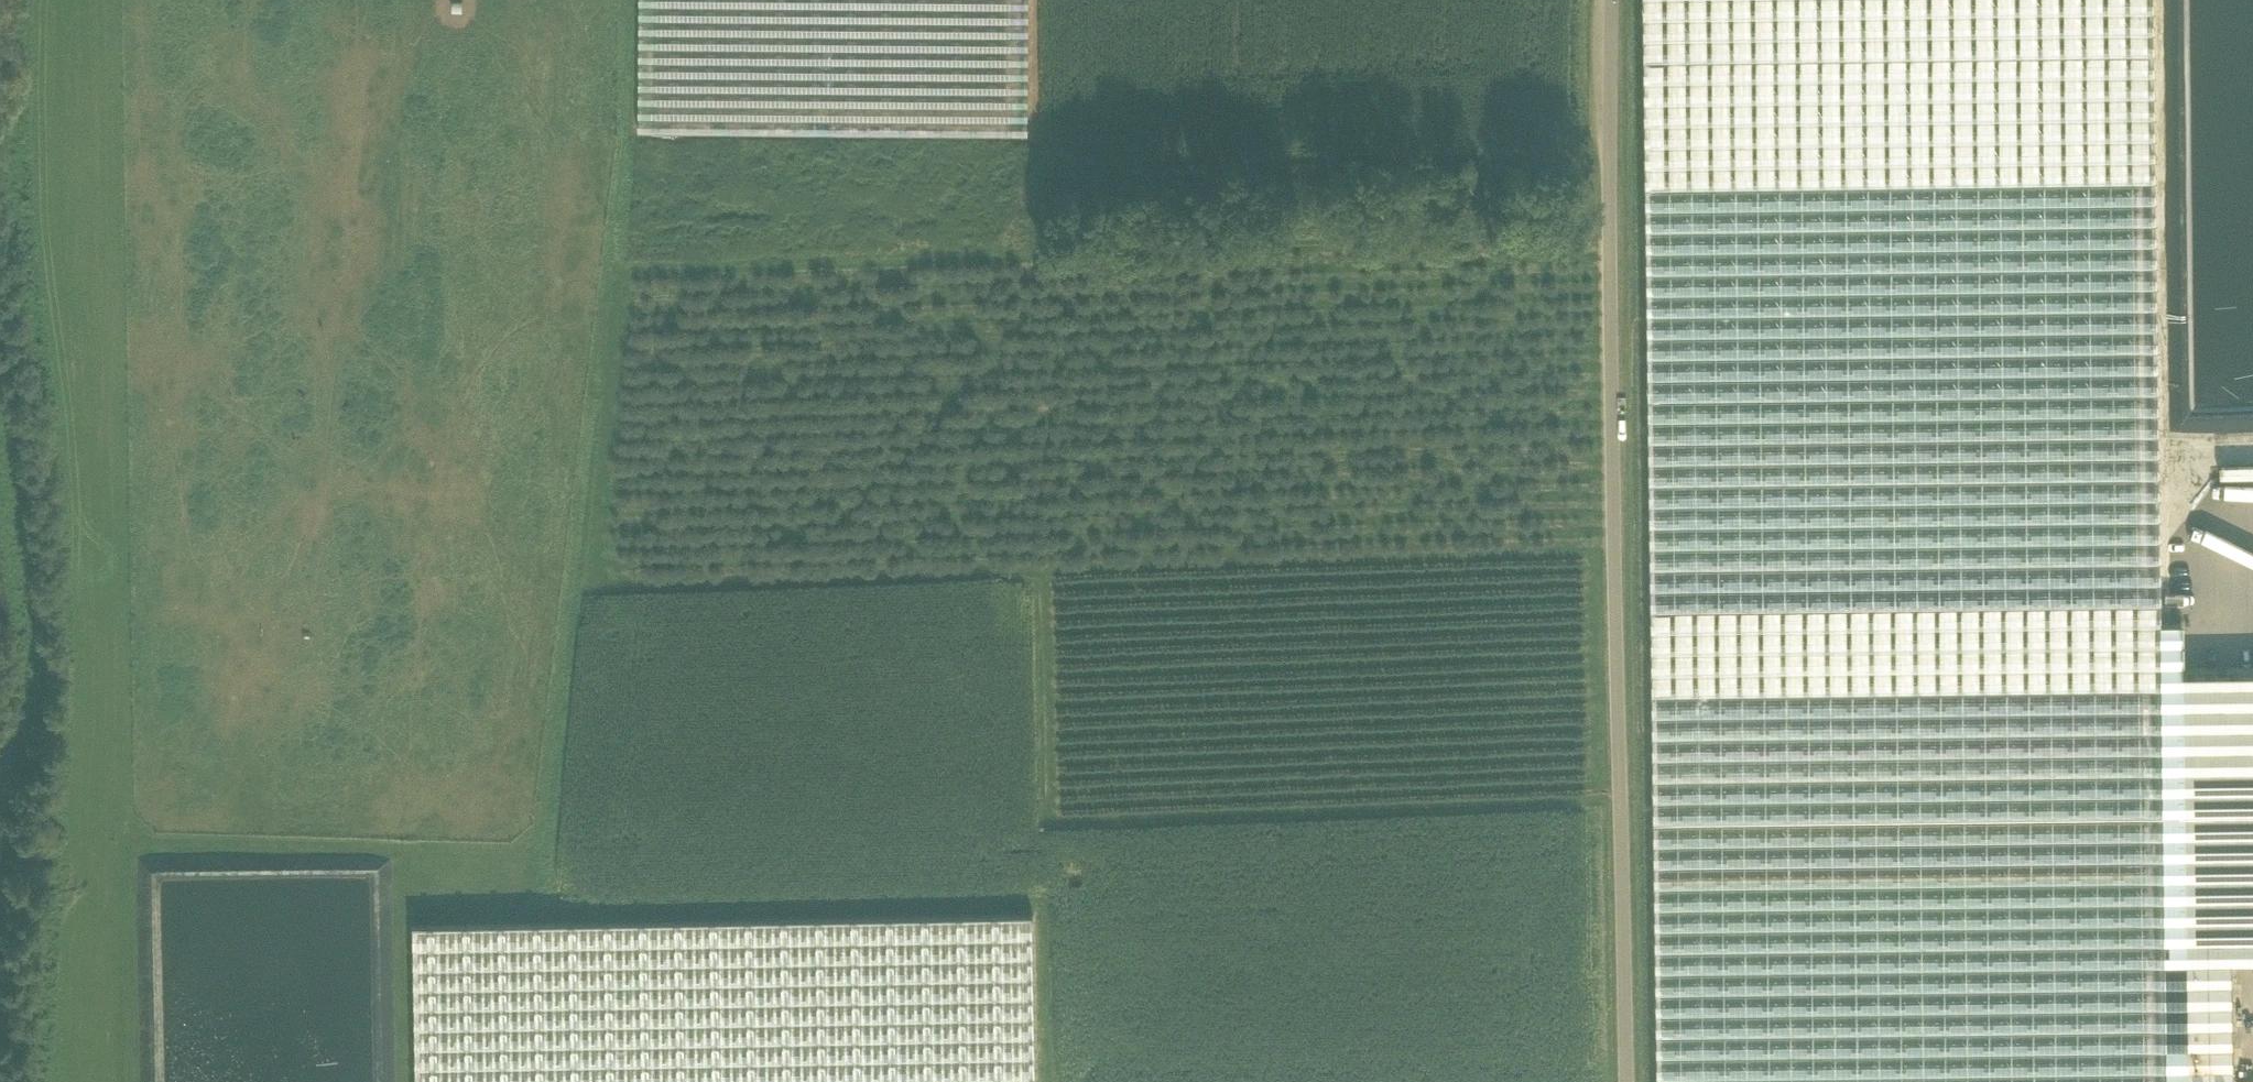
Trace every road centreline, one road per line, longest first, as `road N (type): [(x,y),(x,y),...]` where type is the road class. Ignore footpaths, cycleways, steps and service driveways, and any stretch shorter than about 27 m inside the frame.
road 1 (unclassified): [(1626,1081),(1609,0)]

